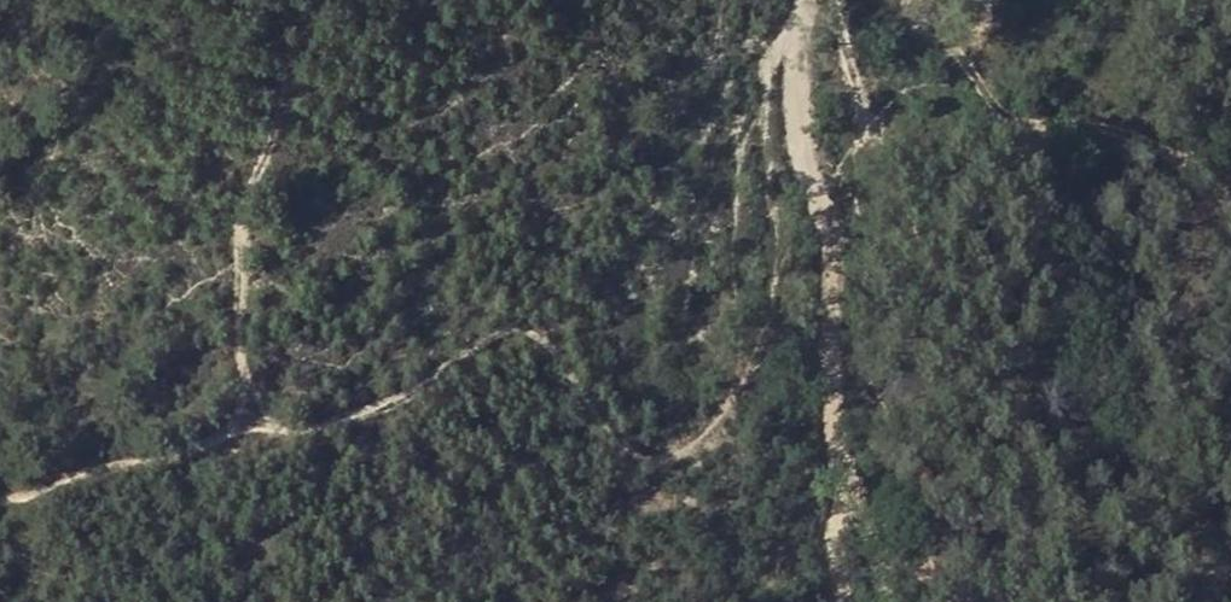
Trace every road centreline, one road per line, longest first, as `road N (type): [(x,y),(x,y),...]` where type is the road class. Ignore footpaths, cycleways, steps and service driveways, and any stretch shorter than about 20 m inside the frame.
road 1 (track): [(855,601),(835,493),(840,217),(808,123),(799,35),(779,45),(768,125),(784,304),(764,367),(733,425),(680,460),(637,463),(619,450),(577,374),(523,336),(500,334),(444,370),(323,423),(254,427),(76,476),(0,483)]
road 2 (track): [(254,427),(241,317),(248,203),(287,129),(300,42),(332,0)]
road 3 (track): [(840,217),(865,94),(839,0)]

